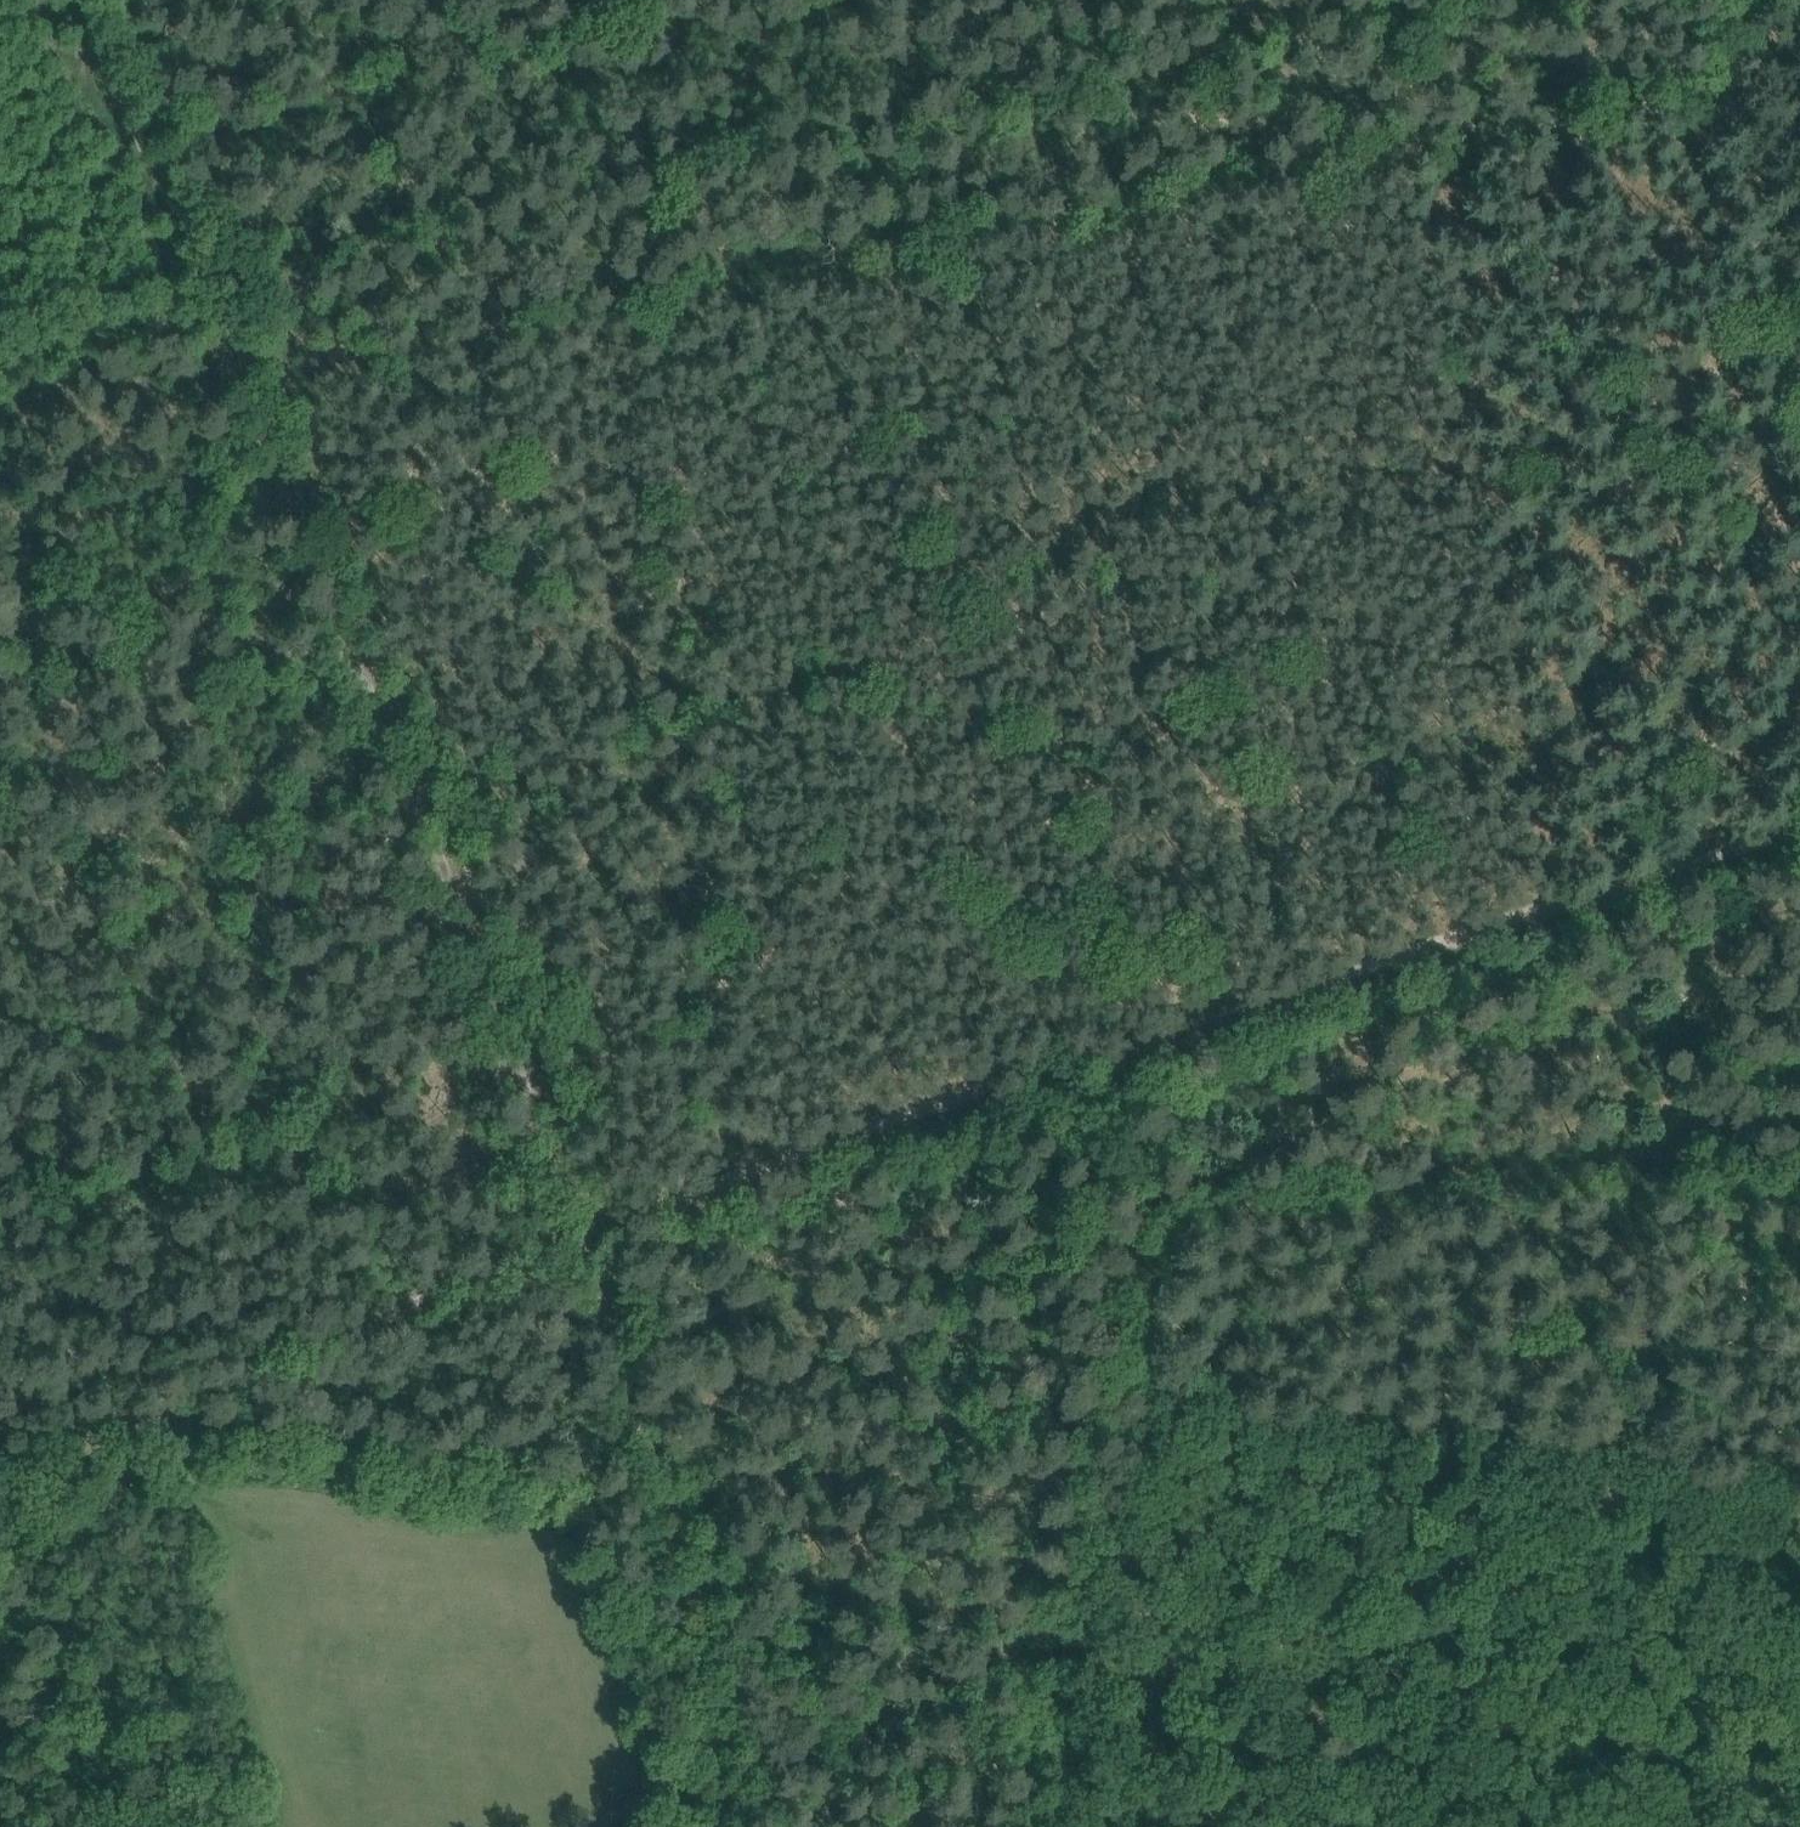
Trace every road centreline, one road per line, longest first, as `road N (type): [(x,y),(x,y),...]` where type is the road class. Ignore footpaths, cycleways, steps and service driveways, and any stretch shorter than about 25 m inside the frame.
road 1 (track): [(93,0),(145,139),(178,195),(252,378),(577,1236)]
road 2 (track): [(577,1236),(1799,835)]
road 3 (track): [(0,1477),(577,1236)]
road 4 (track): [(577,1236),(721,1799),(719,1826)]
road 5 (track): [(1712,0),(1799,419)]

